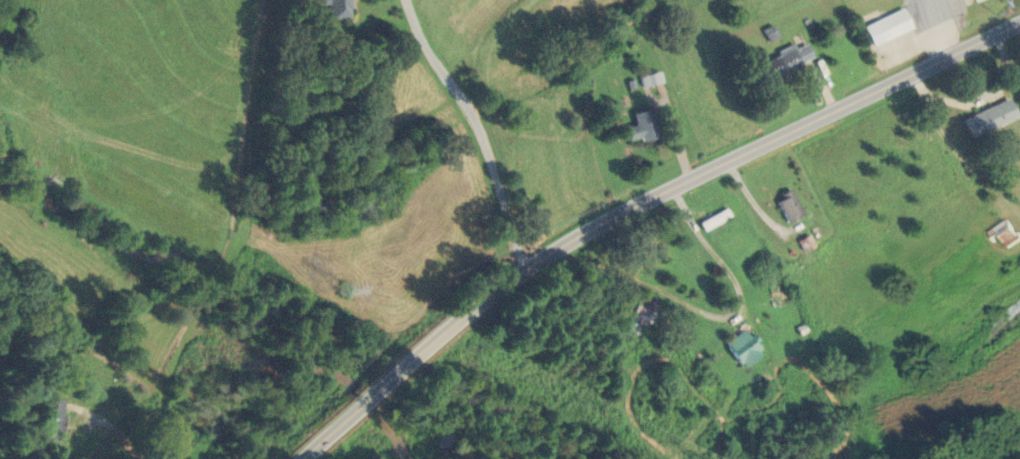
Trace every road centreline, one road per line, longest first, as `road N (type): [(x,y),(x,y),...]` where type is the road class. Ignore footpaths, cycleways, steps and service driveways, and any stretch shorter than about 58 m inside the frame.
road 1 (primary): [(530,265),(677,184),(1019,22)]
road 2 (primary): [(408,361),(530,265)]
road 3 (primary): [(301,458),(408,361)]

